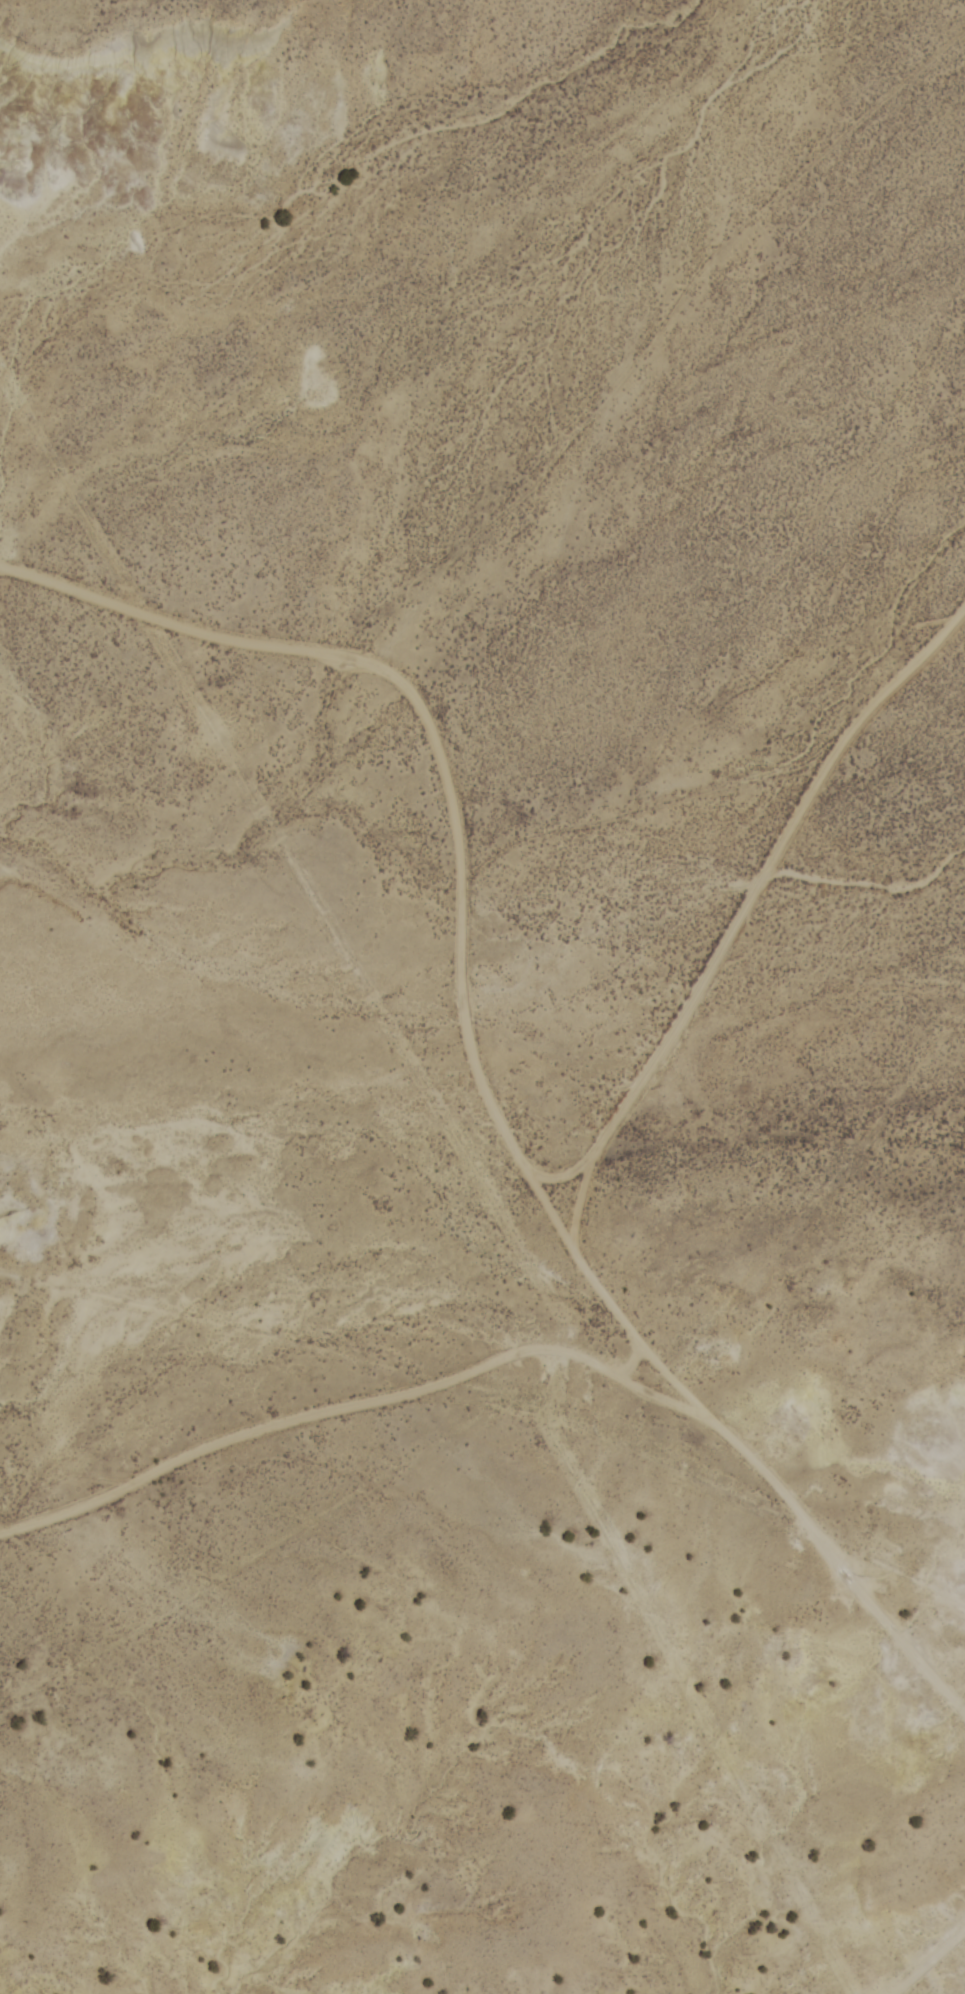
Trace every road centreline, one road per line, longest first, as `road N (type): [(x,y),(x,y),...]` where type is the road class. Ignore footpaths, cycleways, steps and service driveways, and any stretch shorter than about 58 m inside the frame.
road 1 (residential): [(964,1687),(683,1373),(567,1219),(509,1018),(498,827),(467,742),(377,679),(224,620),(0,571)]

